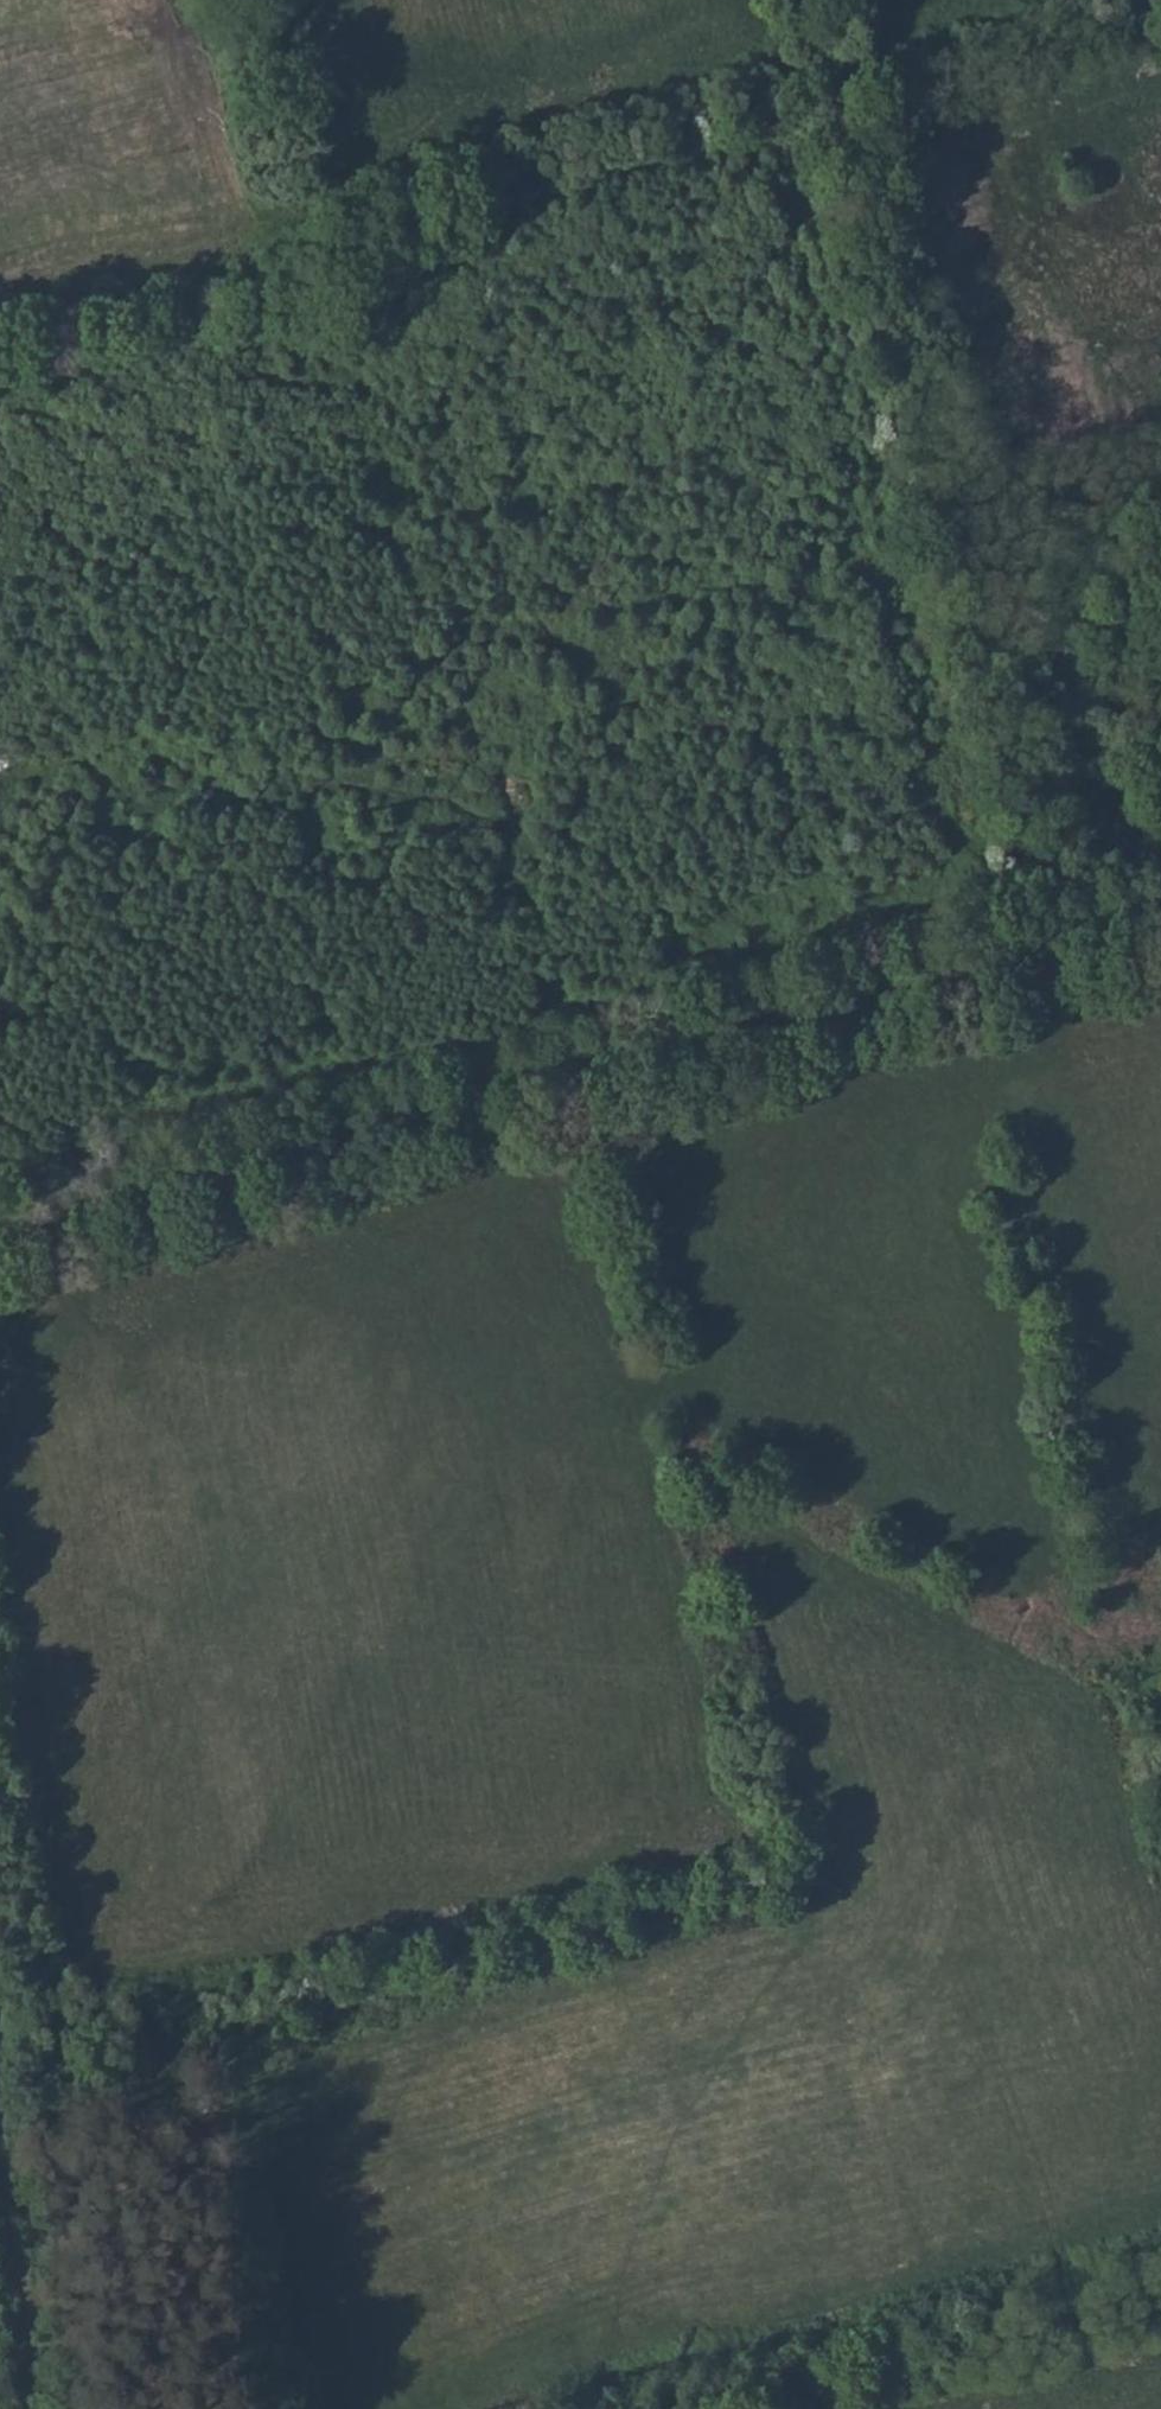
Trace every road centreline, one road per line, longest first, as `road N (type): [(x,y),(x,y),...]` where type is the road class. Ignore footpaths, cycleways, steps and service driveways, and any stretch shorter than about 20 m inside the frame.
road 1 (unclassified): [(0,1225),(1160,907)]

